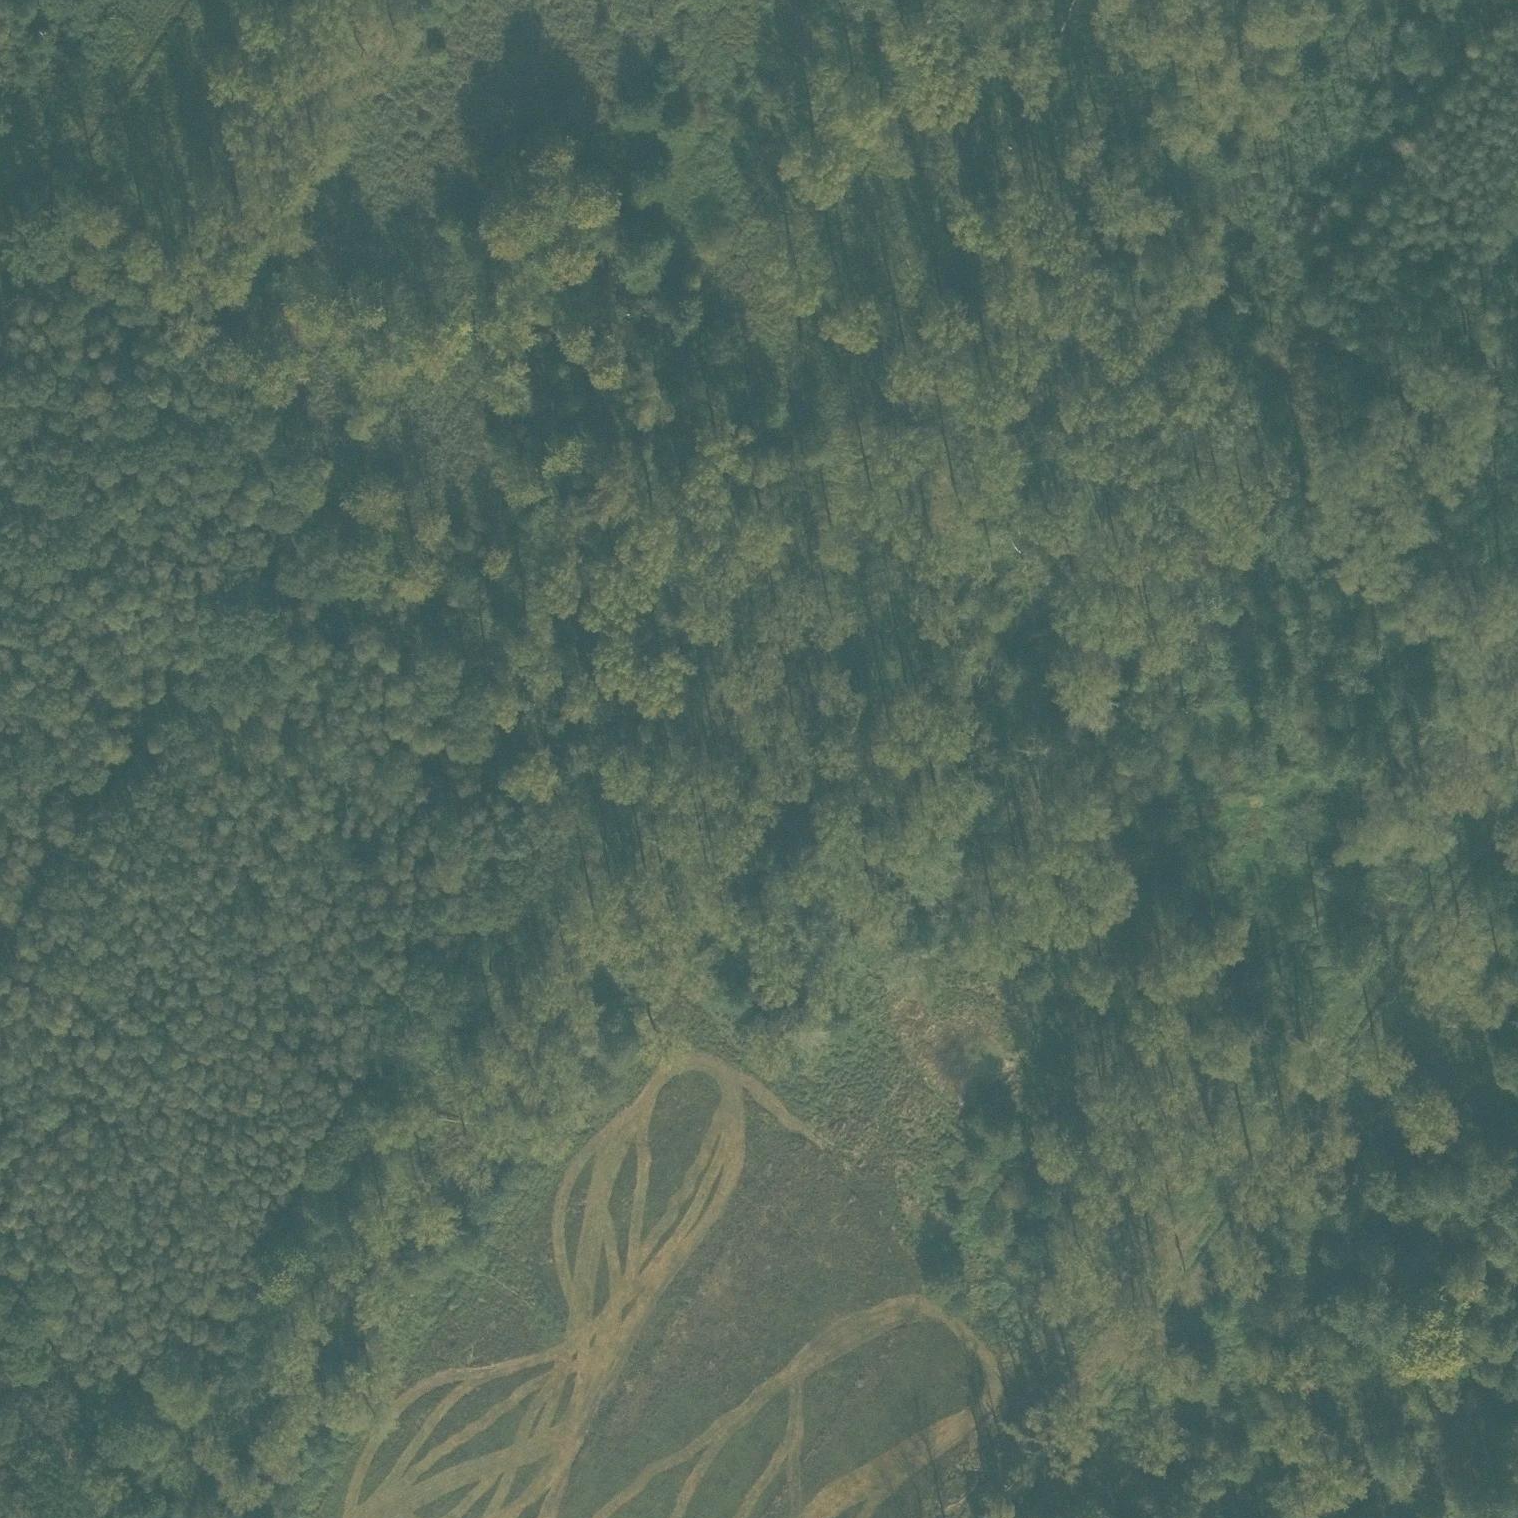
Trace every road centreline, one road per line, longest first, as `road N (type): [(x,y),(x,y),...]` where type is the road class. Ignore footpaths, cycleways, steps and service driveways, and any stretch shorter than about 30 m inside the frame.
road 1 (track): [(0,1362),(122,1517)]

